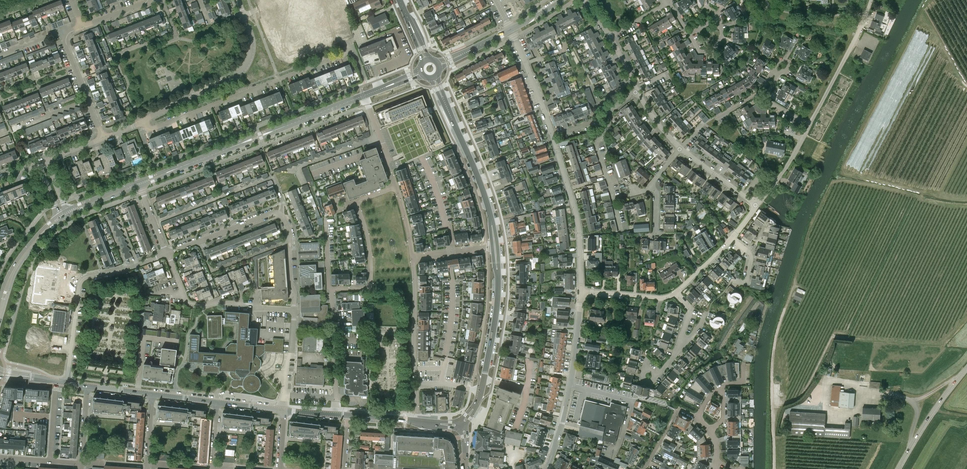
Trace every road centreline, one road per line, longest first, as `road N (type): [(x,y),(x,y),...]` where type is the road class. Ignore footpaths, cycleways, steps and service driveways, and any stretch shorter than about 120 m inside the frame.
road 1 (residential): [(144,120),(153,128),(348,47)]
road 2 (residential): [(67,382),(80,282),(168,253)]
road 3 (track): [(774,468),(774,343),(795,286)]
road 4 (residential): [(237,0),(251,45),(241,71),(144,120)]
road 5 (residential): [(547,468),(566,405),(581,292)]
road 6 (secondary): [(496,245),(481,187),(434,78)]
road 7 (residential): [(581,292),(577,215),(552,136)]
road 8 (residential): [(284,411),(295,314),(289,252)]
road 9 (residential): [(291,242),(283,218),(272,213),(168,253)]
road 10 (secondary): [(481,392),(496,312),(496,245)]
road 11 (residential): [(810,124),(871,0)]
road 12 (tertiary): [(0,324),(21,263),(65,217)]
road 13 (residential): [(103,138),(66,42),(82,26)]
road 14 (residential): [(332,290),(337,415)]
road 15 (tertiary): [(899,468),(966,369)]

